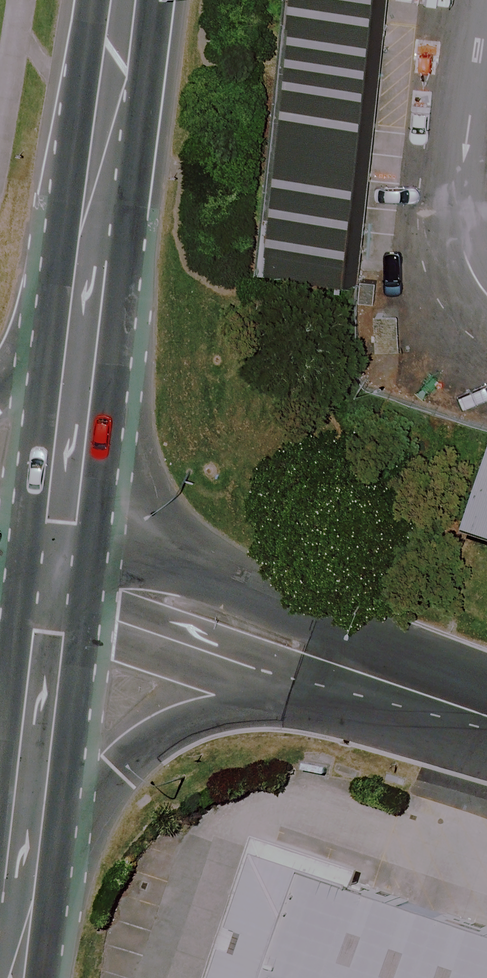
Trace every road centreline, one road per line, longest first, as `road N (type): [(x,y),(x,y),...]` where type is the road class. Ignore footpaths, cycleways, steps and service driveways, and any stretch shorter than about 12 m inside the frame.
road 1 (tertiary): [(359,678),(231,710),(163,737),(37,865)]
road 2 (tertiary): [(55,576),(359,678)]
road 3 (trunk): [(73,299),(81,225),(110,128),(124,0)]
road 4 (trunk): [(37,865),(61,635),(55,576)]
road 5 (trunk): [(55,576),(48,521),(73,299)]
road 6 (tertiary): [(359,678),(486,721)]

